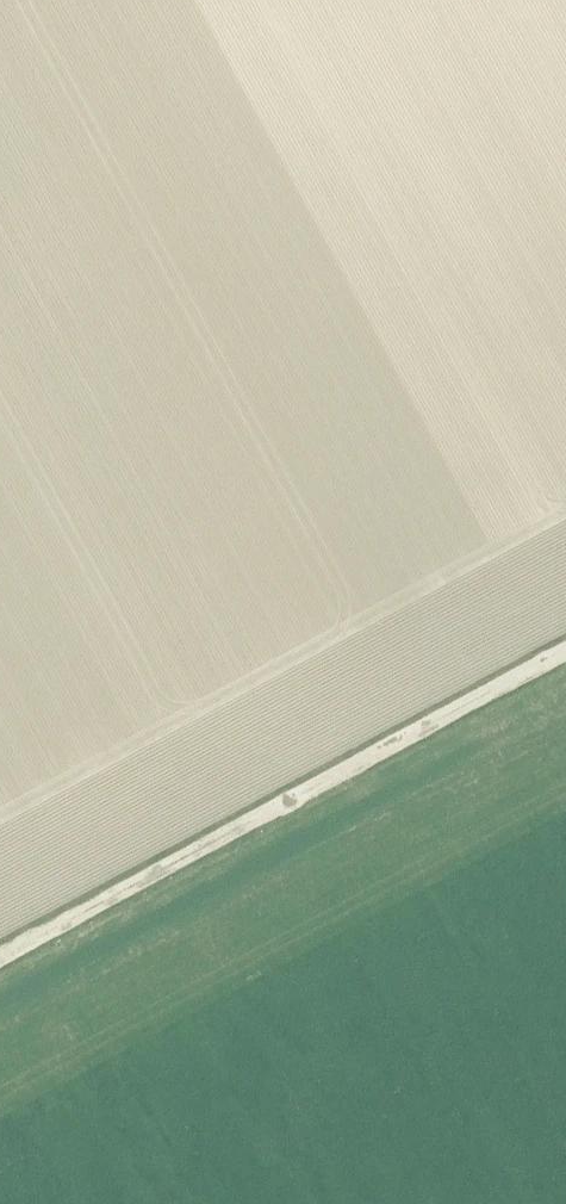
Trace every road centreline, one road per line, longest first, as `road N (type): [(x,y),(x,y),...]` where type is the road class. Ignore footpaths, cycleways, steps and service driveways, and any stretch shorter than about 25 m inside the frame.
road 1 (track): [(565,655),(0,961)]

